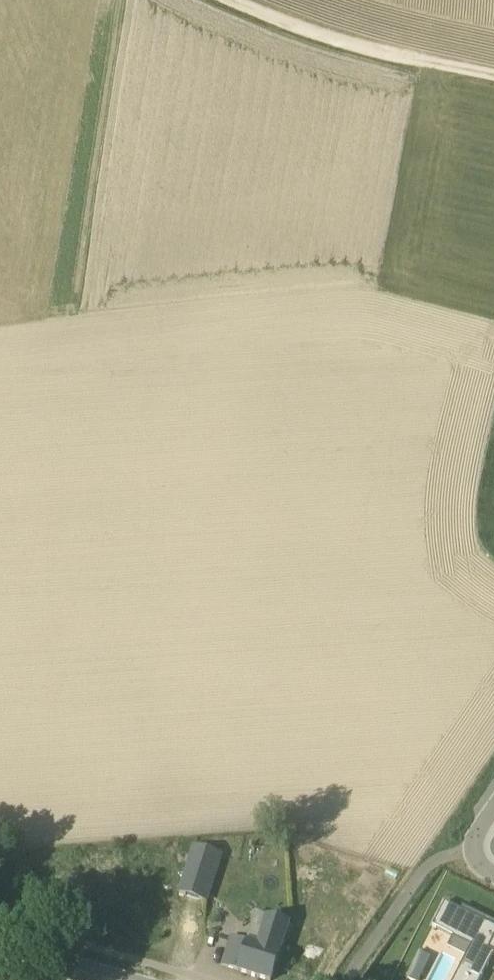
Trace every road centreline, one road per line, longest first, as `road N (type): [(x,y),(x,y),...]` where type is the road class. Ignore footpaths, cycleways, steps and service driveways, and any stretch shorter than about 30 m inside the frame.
road 1 (track): [(225,0),(342,43),(493,78)]

